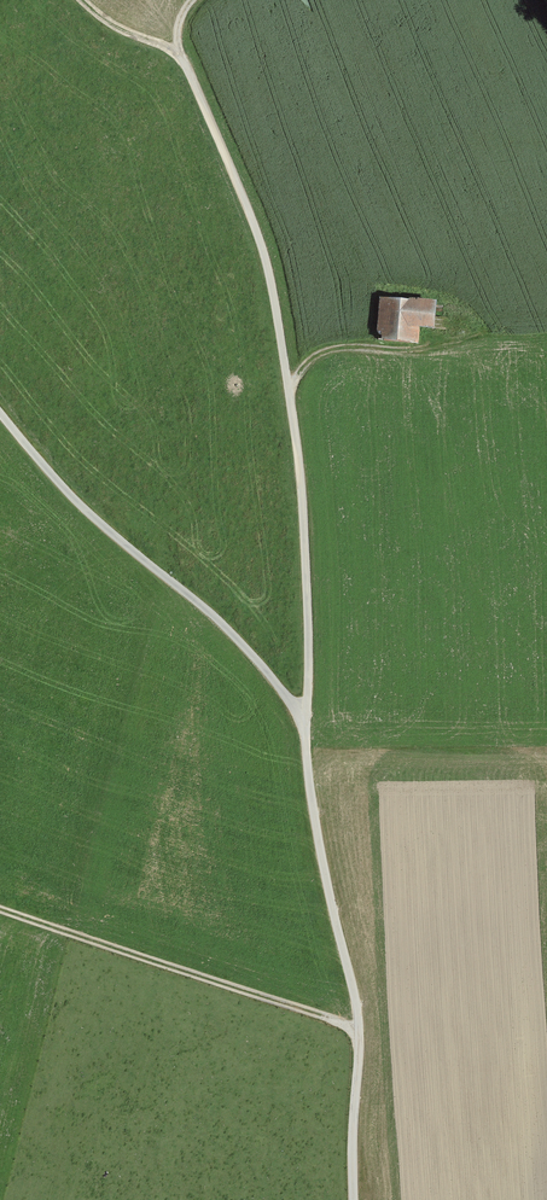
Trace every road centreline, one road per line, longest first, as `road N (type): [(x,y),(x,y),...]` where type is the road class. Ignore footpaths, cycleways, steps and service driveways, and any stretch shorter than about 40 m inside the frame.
road 1 (unclassified): [(181,53),(252,218),(274,299),(301,481),(305,716)]
road 2 (unclassified): [(305,716),(319,840),(358,1009),(354,1199)]
road 3 (unclassified): [(305,716),(206,608),(88,514),(0,414)]
road 4 (track): [(0,906),(359,1029)]

